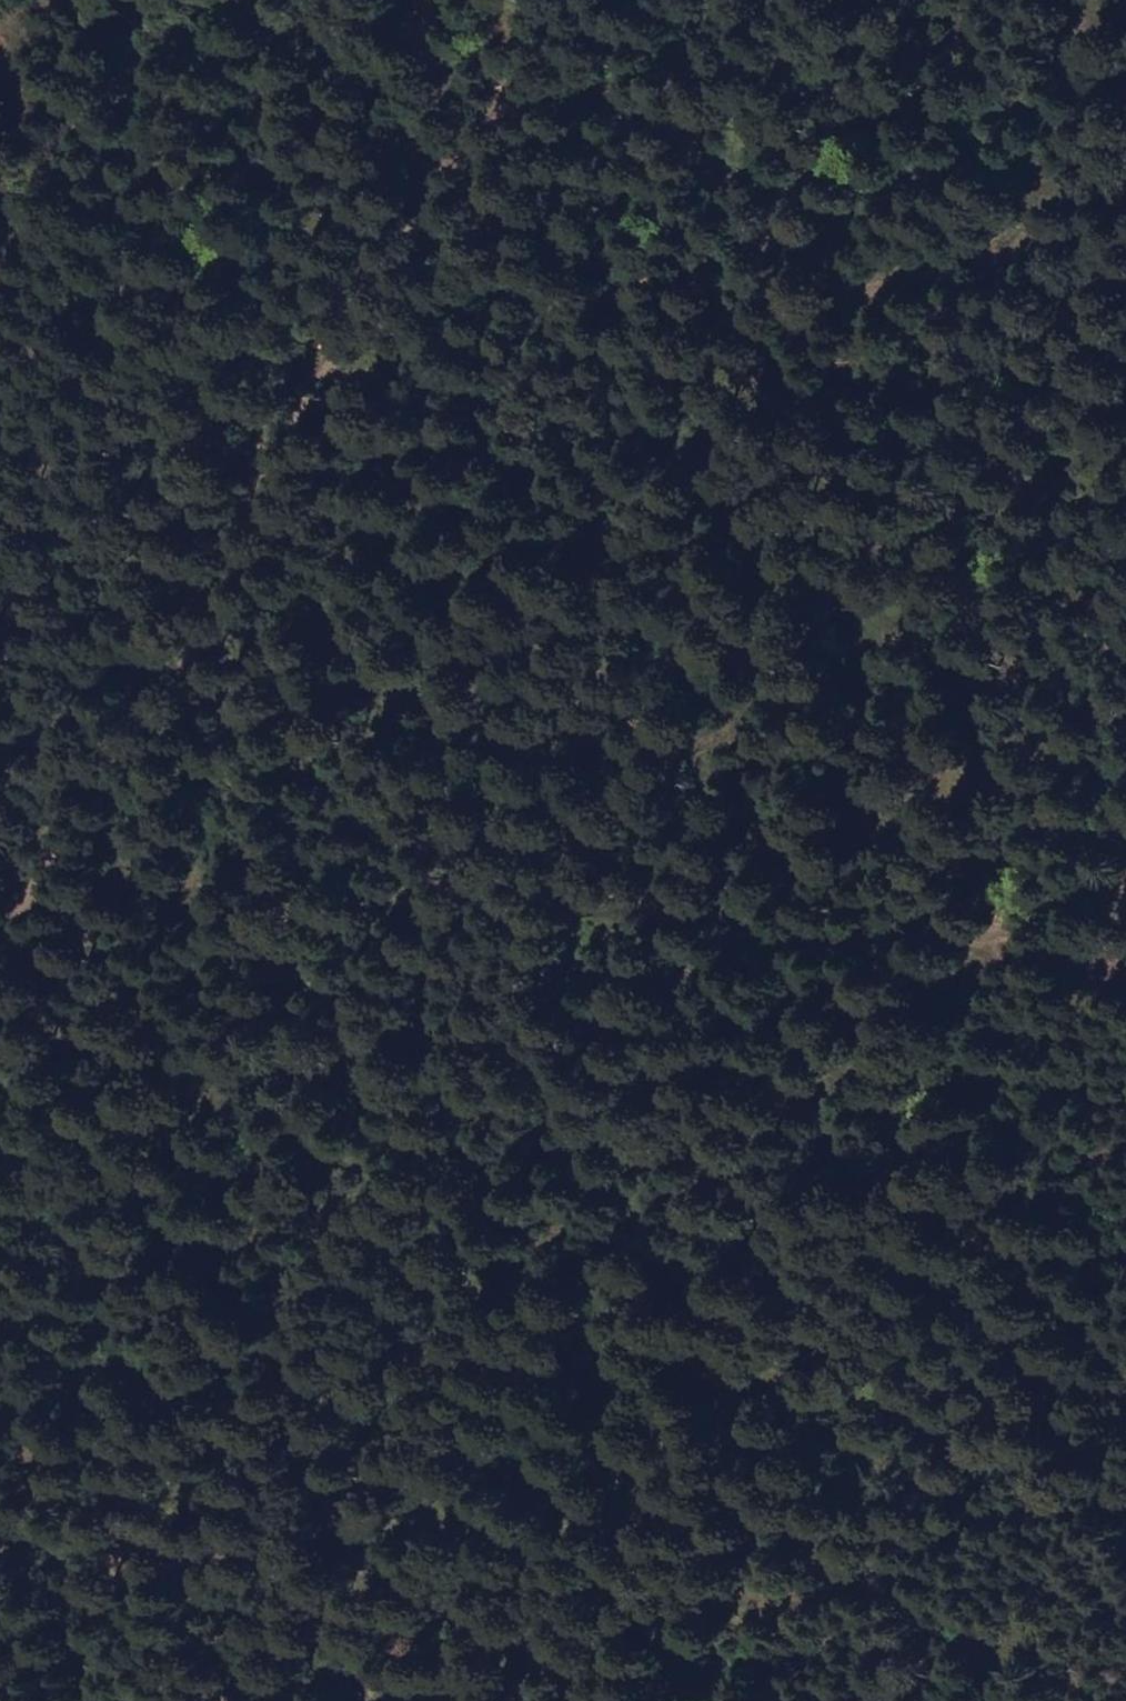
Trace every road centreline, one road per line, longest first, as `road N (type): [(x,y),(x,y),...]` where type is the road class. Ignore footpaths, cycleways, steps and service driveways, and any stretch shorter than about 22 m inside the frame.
road 1 (track): [(607,0),(603,27),(494,150),(190,676),(0,931)]
road 2 (track): [(477,179),(455,0)]

